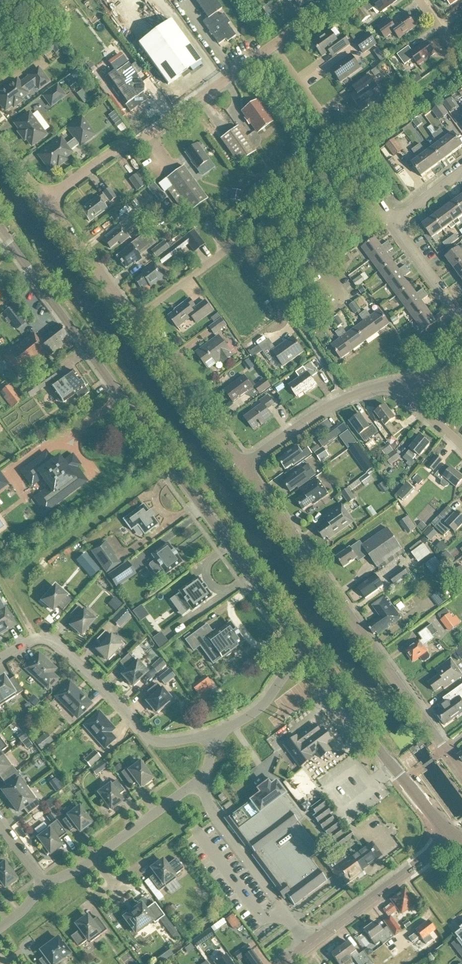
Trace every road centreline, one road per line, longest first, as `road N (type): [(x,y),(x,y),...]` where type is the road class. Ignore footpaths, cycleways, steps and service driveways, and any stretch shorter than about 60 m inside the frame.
road 1 (secondary): [(307,651),(0,229)]
road 2 (residential): [(461,770),(243,467)]
road 3 (residential): [(48,201),(273,49)]
road 4 (residential): [(0,659),(46,638),(149,738),(212,735)]
road 5 (residential): [(212,735),(202,785),(74,875),(44,884)]
road 6 (secondary): [(450,839),(307,651)]
road 7 (unclassified): [(243,467),(345,400),(405,384)]
road 8 (residential): [(243,467),(135,320)]
road 9 (tertiary): [(309,946),(450,839)]
road 10 (residential): [(135,320),(48,201)]
road 11 (unclassified): [(342,298),(321,258),(375,216),(393,223)]
road 12 (residential): [(307,651),(254,713),(212,735)]

